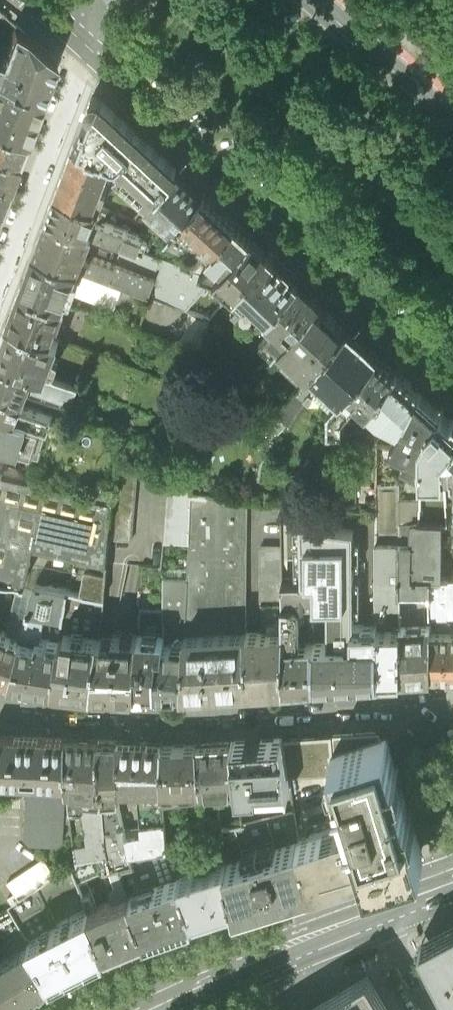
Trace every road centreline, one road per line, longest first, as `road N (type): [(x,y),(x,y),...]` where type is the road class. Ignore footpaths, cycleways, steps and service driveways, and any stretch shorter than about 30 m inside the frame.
road 1 (primary): [(88,45),(452,377)]
road 2 (residential): [(452,772),(405,709),(103,715),(0,700)]
road 3 (tertiary): [(138,1009),(209,973),(378,908)]
road 4 (residential): [(0,281),(81,65)]
road 5 (primary): [(452,115),(323,0)]

